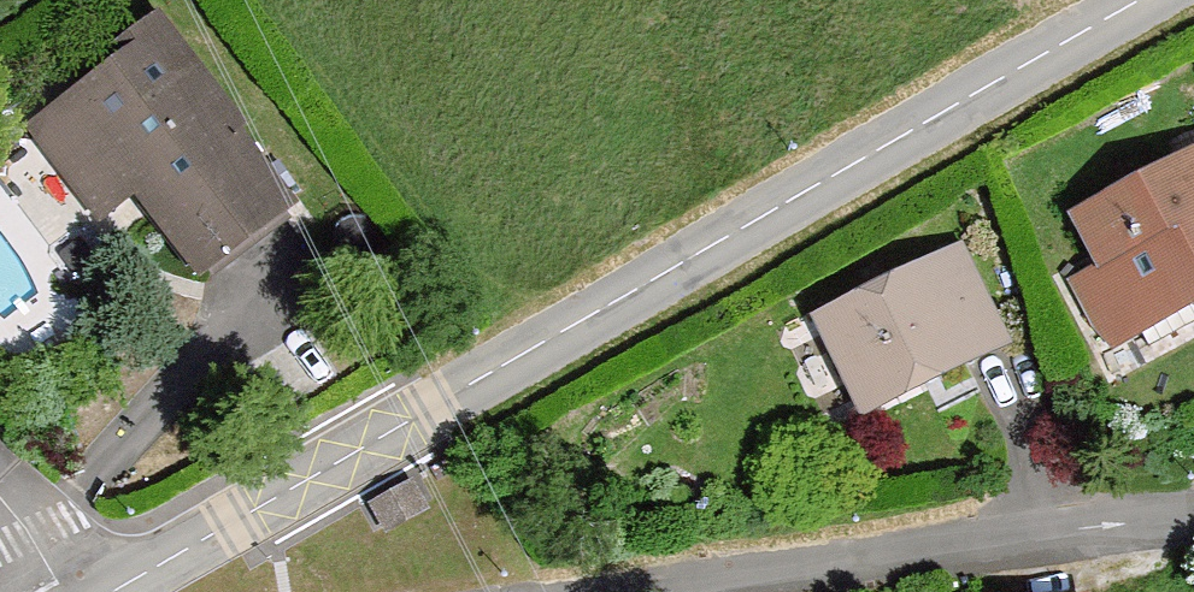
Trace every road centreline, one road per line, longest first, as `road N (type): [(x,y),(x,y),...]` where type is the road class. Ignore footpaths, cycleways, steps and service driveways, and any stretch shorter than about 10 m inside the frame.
road 1 (unclassified): [(113,591),(1147,0)]
road 2 (residential): [(616,591),(839,559),(1193,525)]

